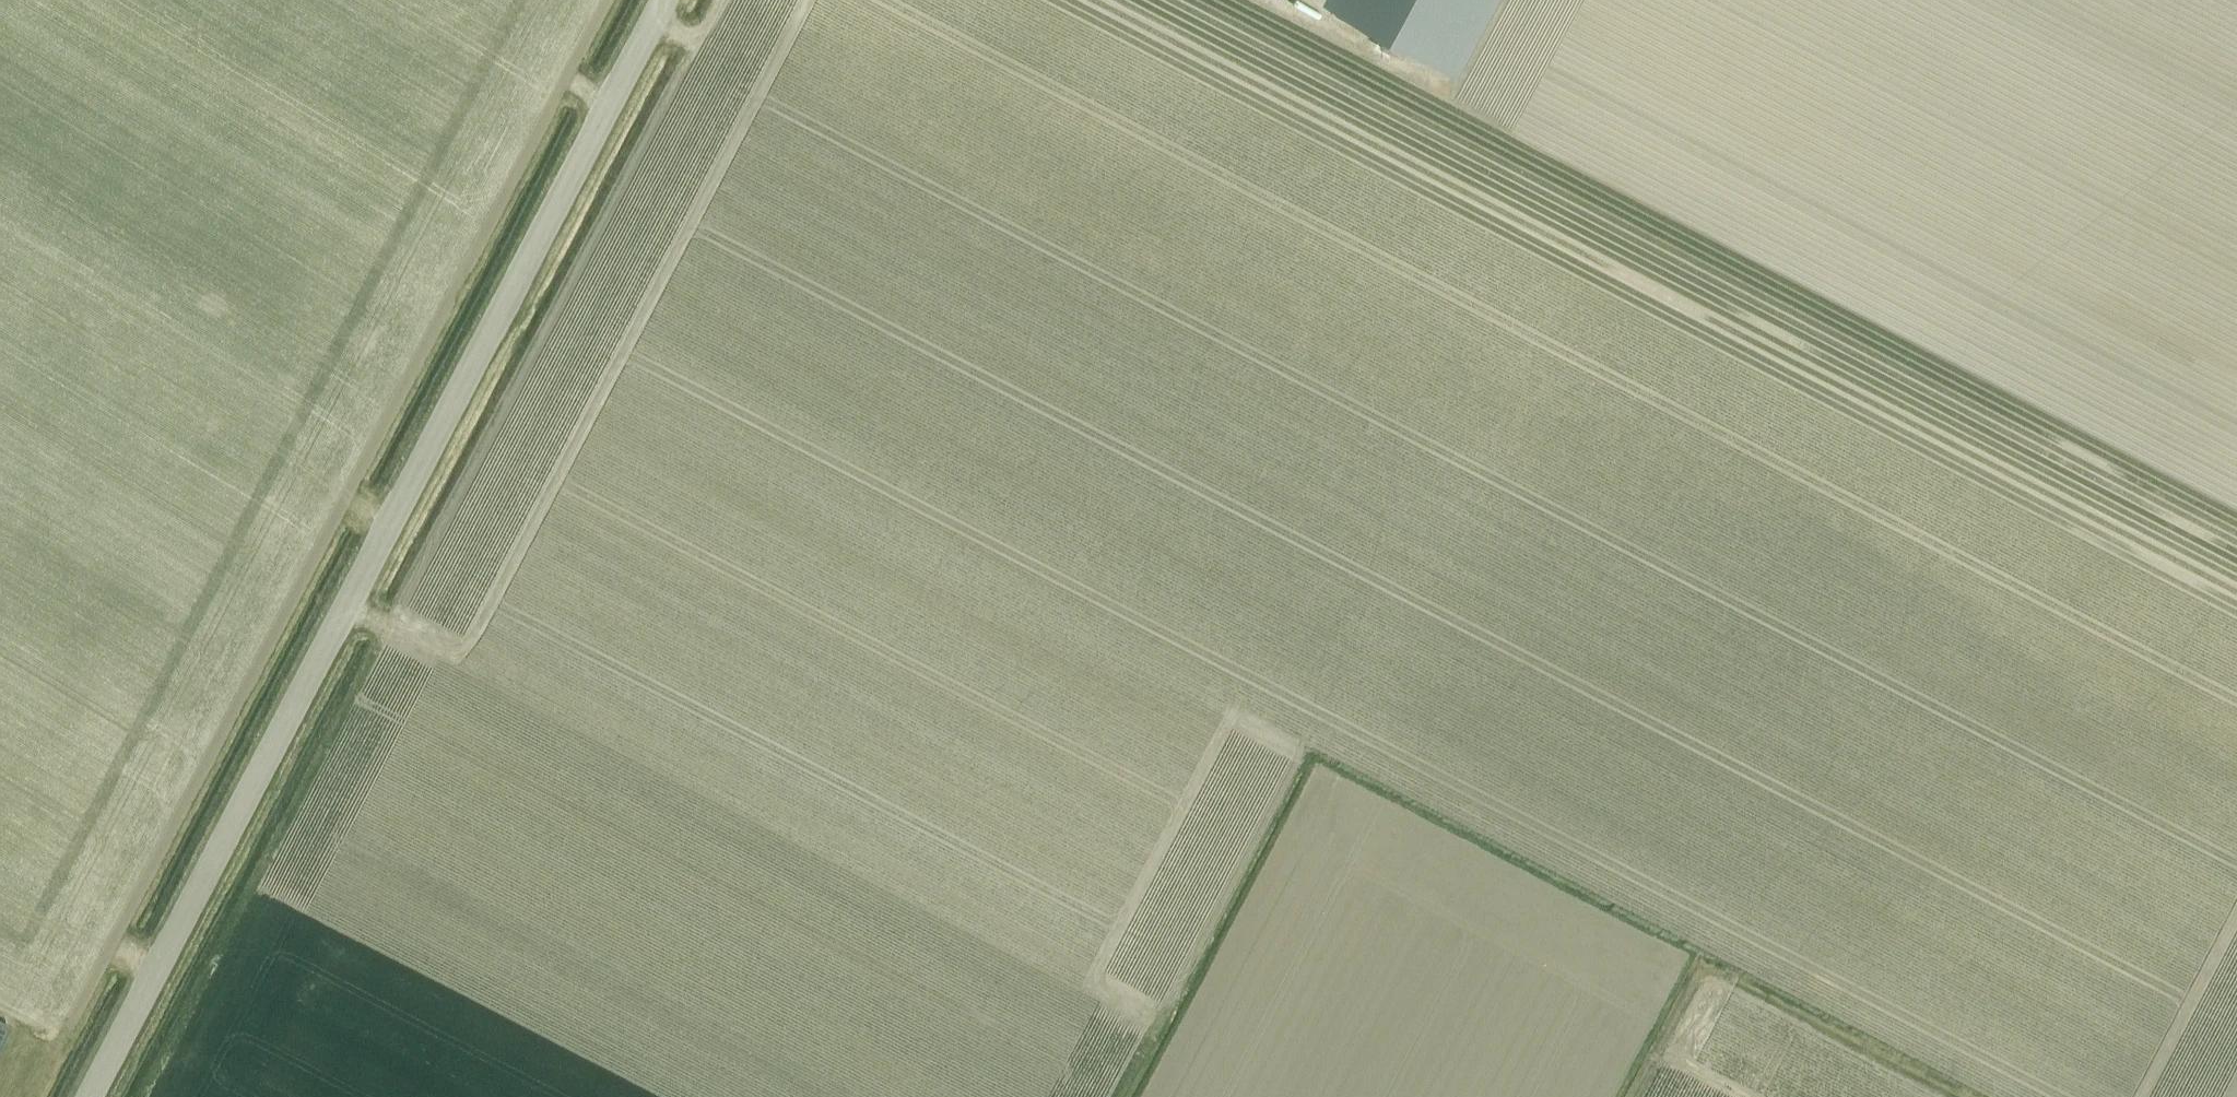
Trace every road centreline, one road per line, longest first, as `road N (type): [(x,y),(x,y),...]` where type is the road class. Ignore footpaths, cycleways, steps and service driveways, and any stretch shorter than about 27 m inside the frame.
road 1 (tertiary): [(87,1096),(662,0)]

